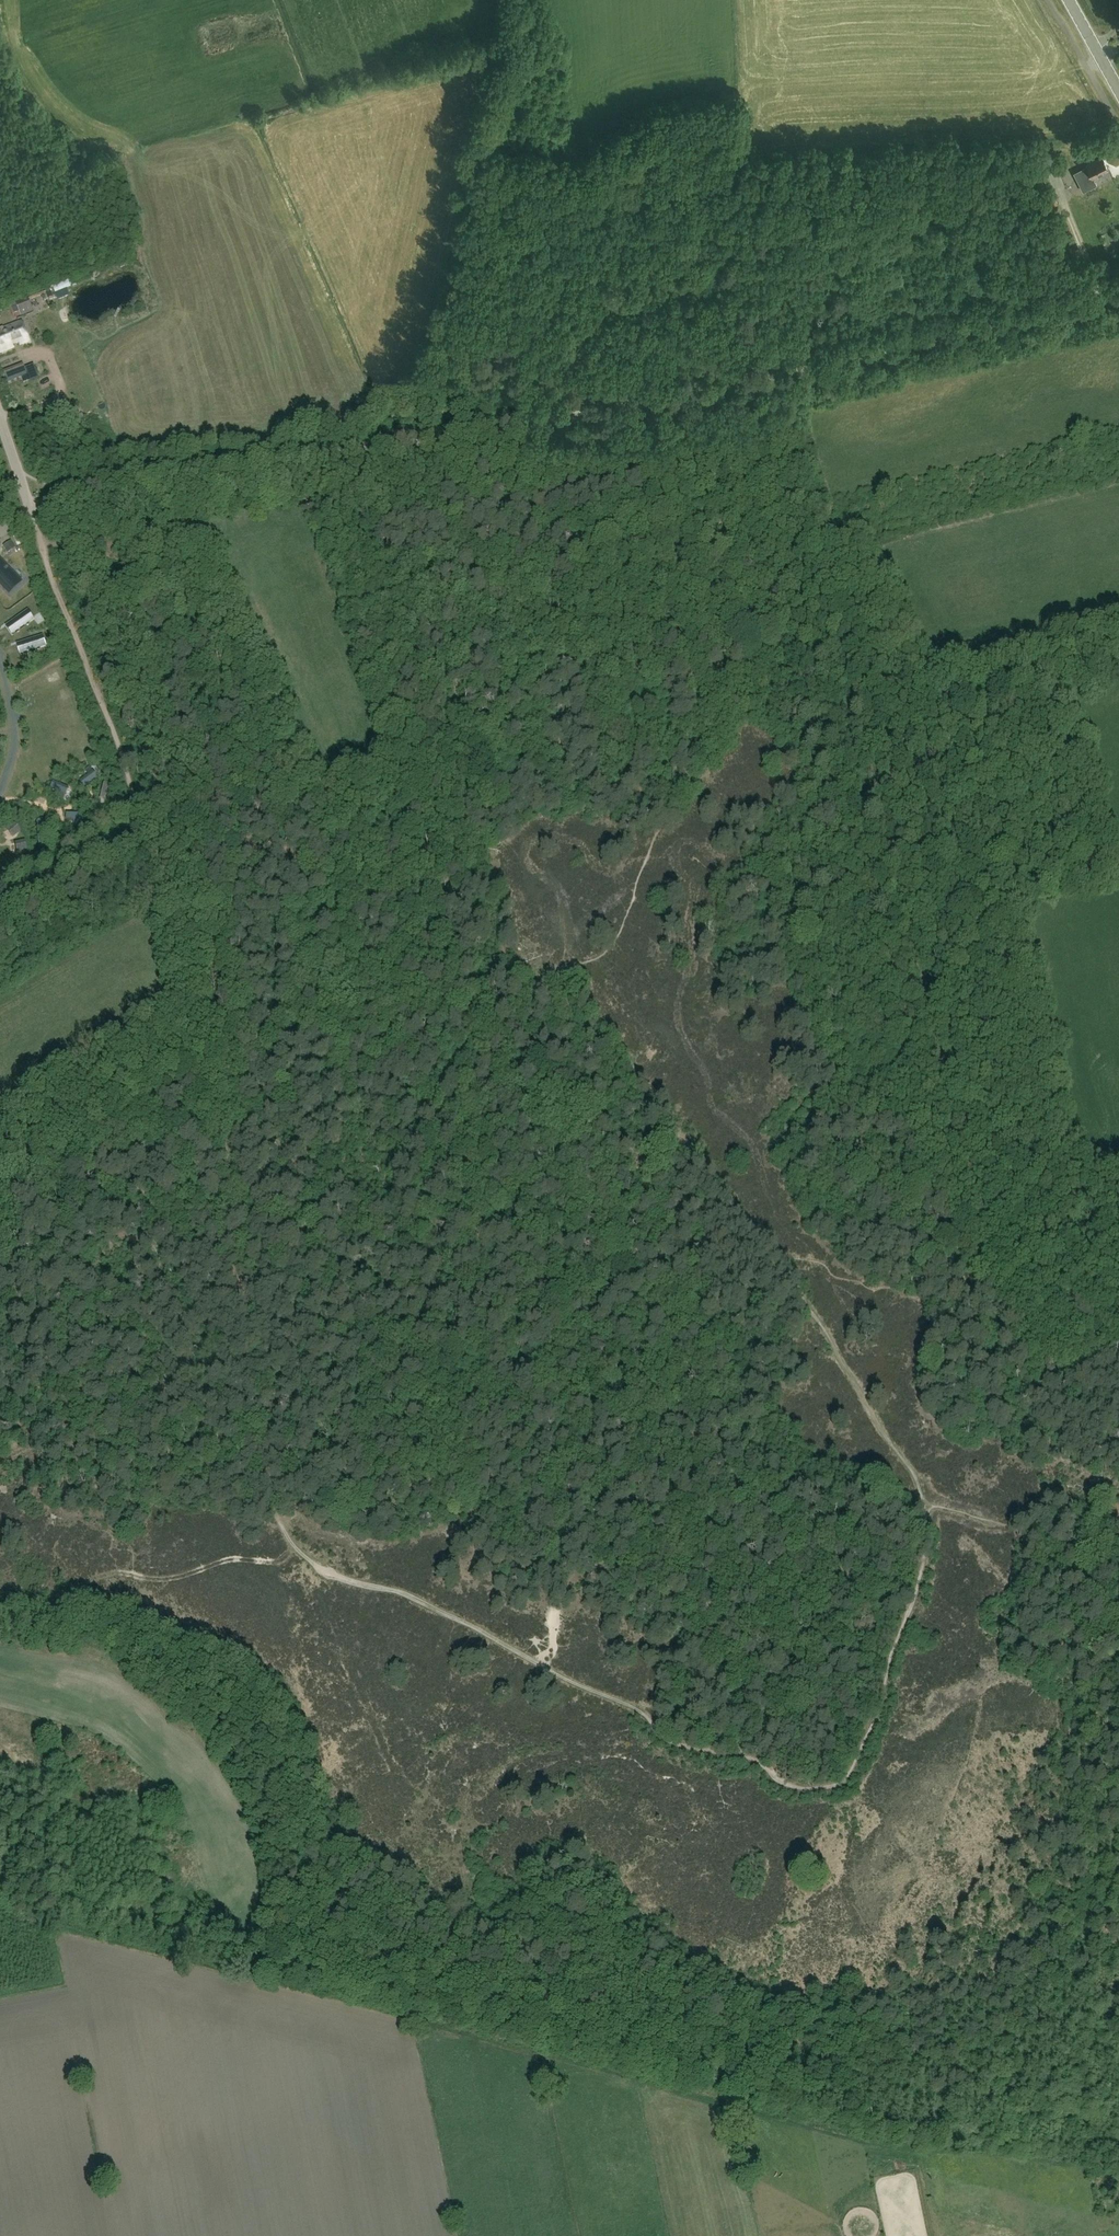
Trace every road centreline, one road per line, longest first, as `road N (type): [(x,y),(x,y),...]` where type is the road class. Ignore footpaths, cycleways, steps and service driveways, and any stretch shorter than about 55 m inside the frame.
road 1 (track): [(1118,296),(683,402),(26,502)]
road 2 (track): [(920,694),(941,691),(997,709),(1049,765),(993,861),(1061,1159),(1118,1185)]
road 3 (track): [(143,832),(118,742),(34,525)]
road 4 (track): [(0,914),(143,832)]

